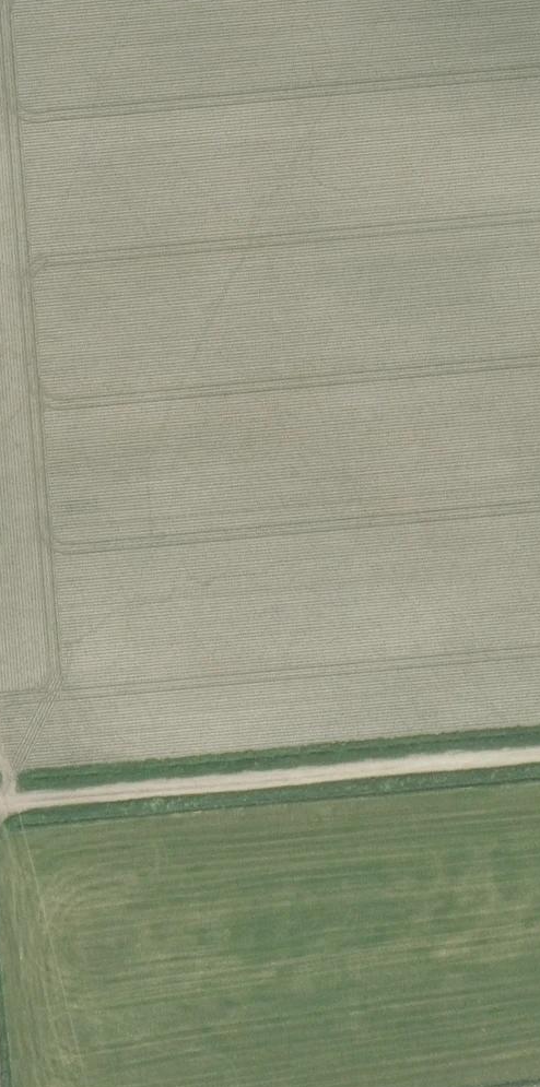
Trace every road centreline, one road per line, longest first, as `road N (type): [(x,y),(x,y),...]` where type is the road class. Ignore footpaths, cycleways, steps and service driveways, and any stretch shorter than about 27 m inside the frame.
road 1 (track): [(539,761),(0,808)]

